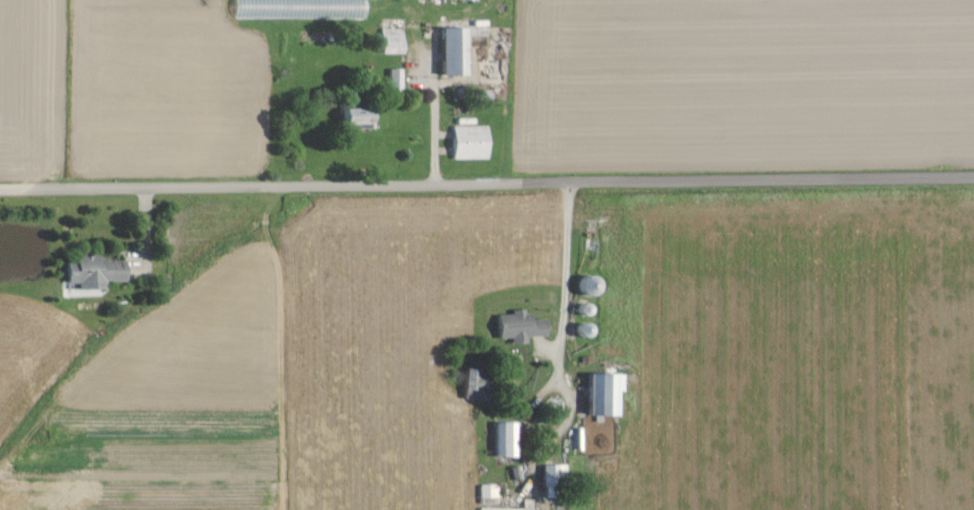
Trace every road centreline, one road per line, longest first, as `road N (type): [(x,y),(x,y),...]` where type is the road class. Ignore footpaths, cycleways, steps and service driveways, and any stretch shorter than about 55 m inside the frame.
road 1 (residential): [(0,191),(973,177)]

